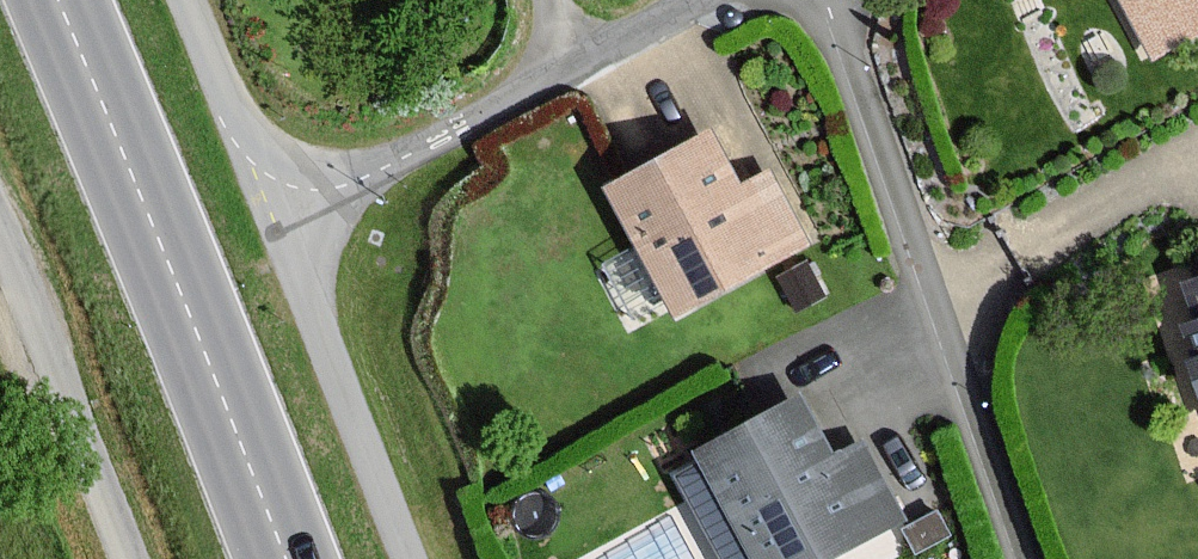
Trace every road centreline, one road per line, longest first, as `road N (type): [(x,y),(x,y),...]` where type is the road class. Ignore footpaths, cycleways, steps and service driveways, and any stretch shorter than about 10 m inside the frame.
road 1 (primary): [(289,558),(117,103),(69,0)]
road 2 (residential): [(1029,558),(826,0)]
road 3 (residential): [(284,214),(706,0)]
road 4 (residential): [(413,558),(284,214)]
road 5 (track): [(0,243),(123,558)]
road 6 (residential): [(284,214),(191,0)]

